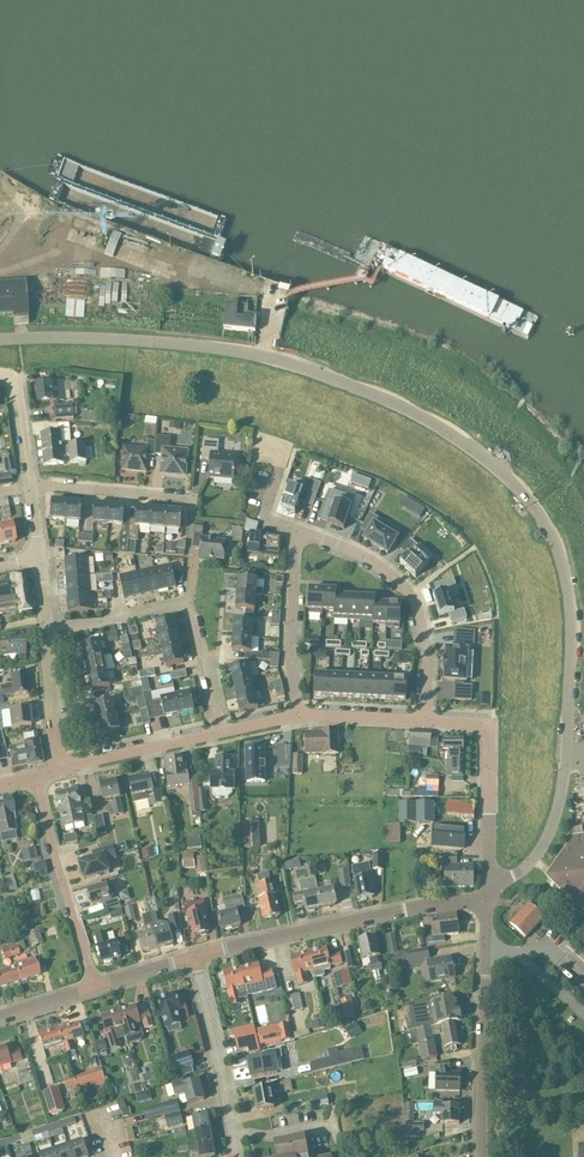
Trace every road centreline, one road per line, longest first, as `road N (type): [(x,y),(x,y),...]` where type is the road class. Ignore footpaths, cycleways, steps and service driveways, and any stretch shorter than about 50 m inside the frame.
road 1 (unclassified): [(567,751),(566,580),(534,507),(491,463),(403,407),(270,358),(113,339),(0,340)]
road 2 (residential): [(194,955),(489,893)]
road 3 (residential): [(191,605),(193,505),(185,495),(31,484)]
road 4 (residential): [(425,721),(419,607),(399,581),(301,535)]
road 5 (residential): [(35,776),(94,987)]
road 6 (residential): [(481,1156),(487,941)]
road 7 (residential): [(194,955),(237,1156)]
road 8 (residential): [(296,717),(301,535)]
road 9 (residential): [(489,893),(487,724)]
road 10 (unclassified): [(489,893),(545,839),(567,751)]
road 11 (residential): [(59,769),(221,733)]
road 12 (residential): [(59,769),(46,620)]
road 13 (residential): [(46,620),(191,605)]
road 14 (residential): [(191,605),(221,733)]
road 15 (residential): [(296,717),(425,721)]

